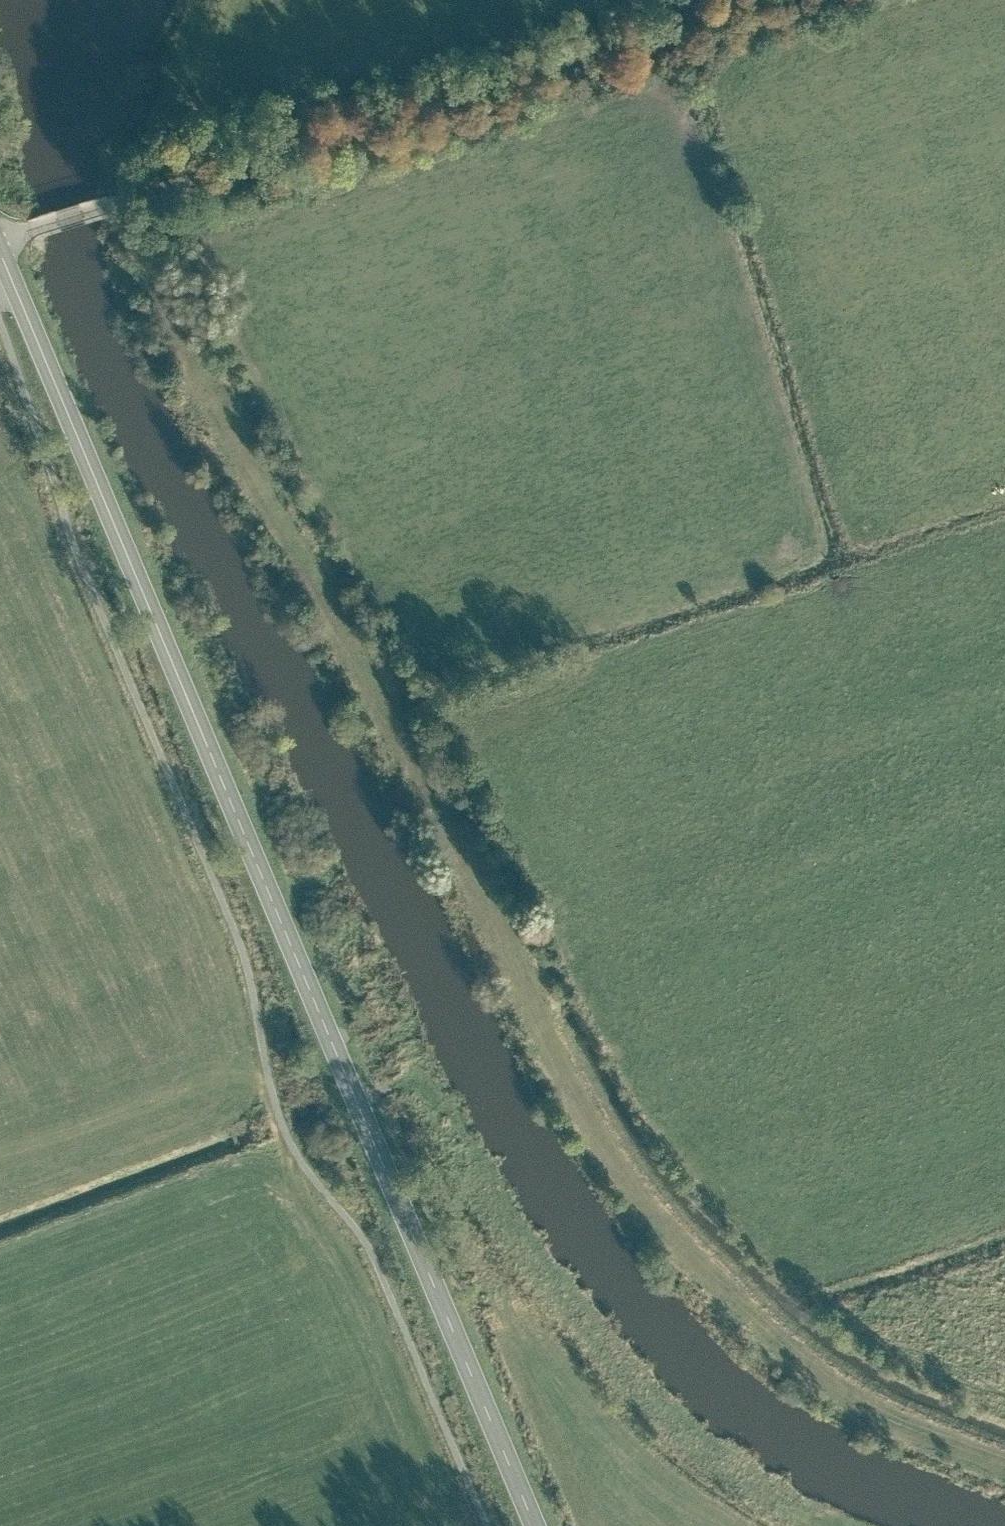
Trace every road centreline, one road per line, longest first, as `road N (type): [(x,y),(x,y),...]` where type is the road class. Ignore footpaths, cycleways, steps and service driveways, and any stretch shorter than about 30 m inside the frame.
road 1 (tertiary): [(540,1525),(0,250)]
road 2 (unclassified): [(0,237),(772,0)]

